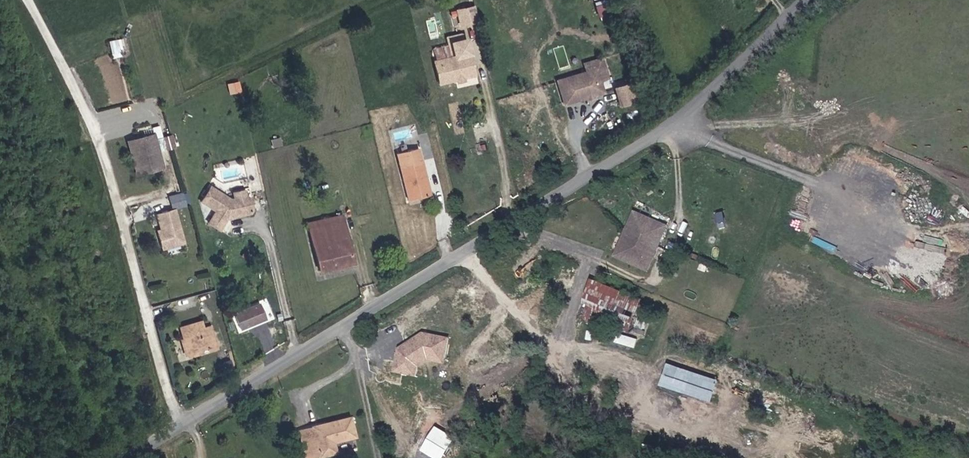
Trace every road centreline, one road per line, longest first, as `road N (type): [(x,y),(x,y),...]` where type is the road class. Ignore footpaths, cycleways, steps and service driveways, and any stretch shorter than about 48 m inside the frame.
road 1 (tertiary): [(128,457),(655,137),(803,0)]

